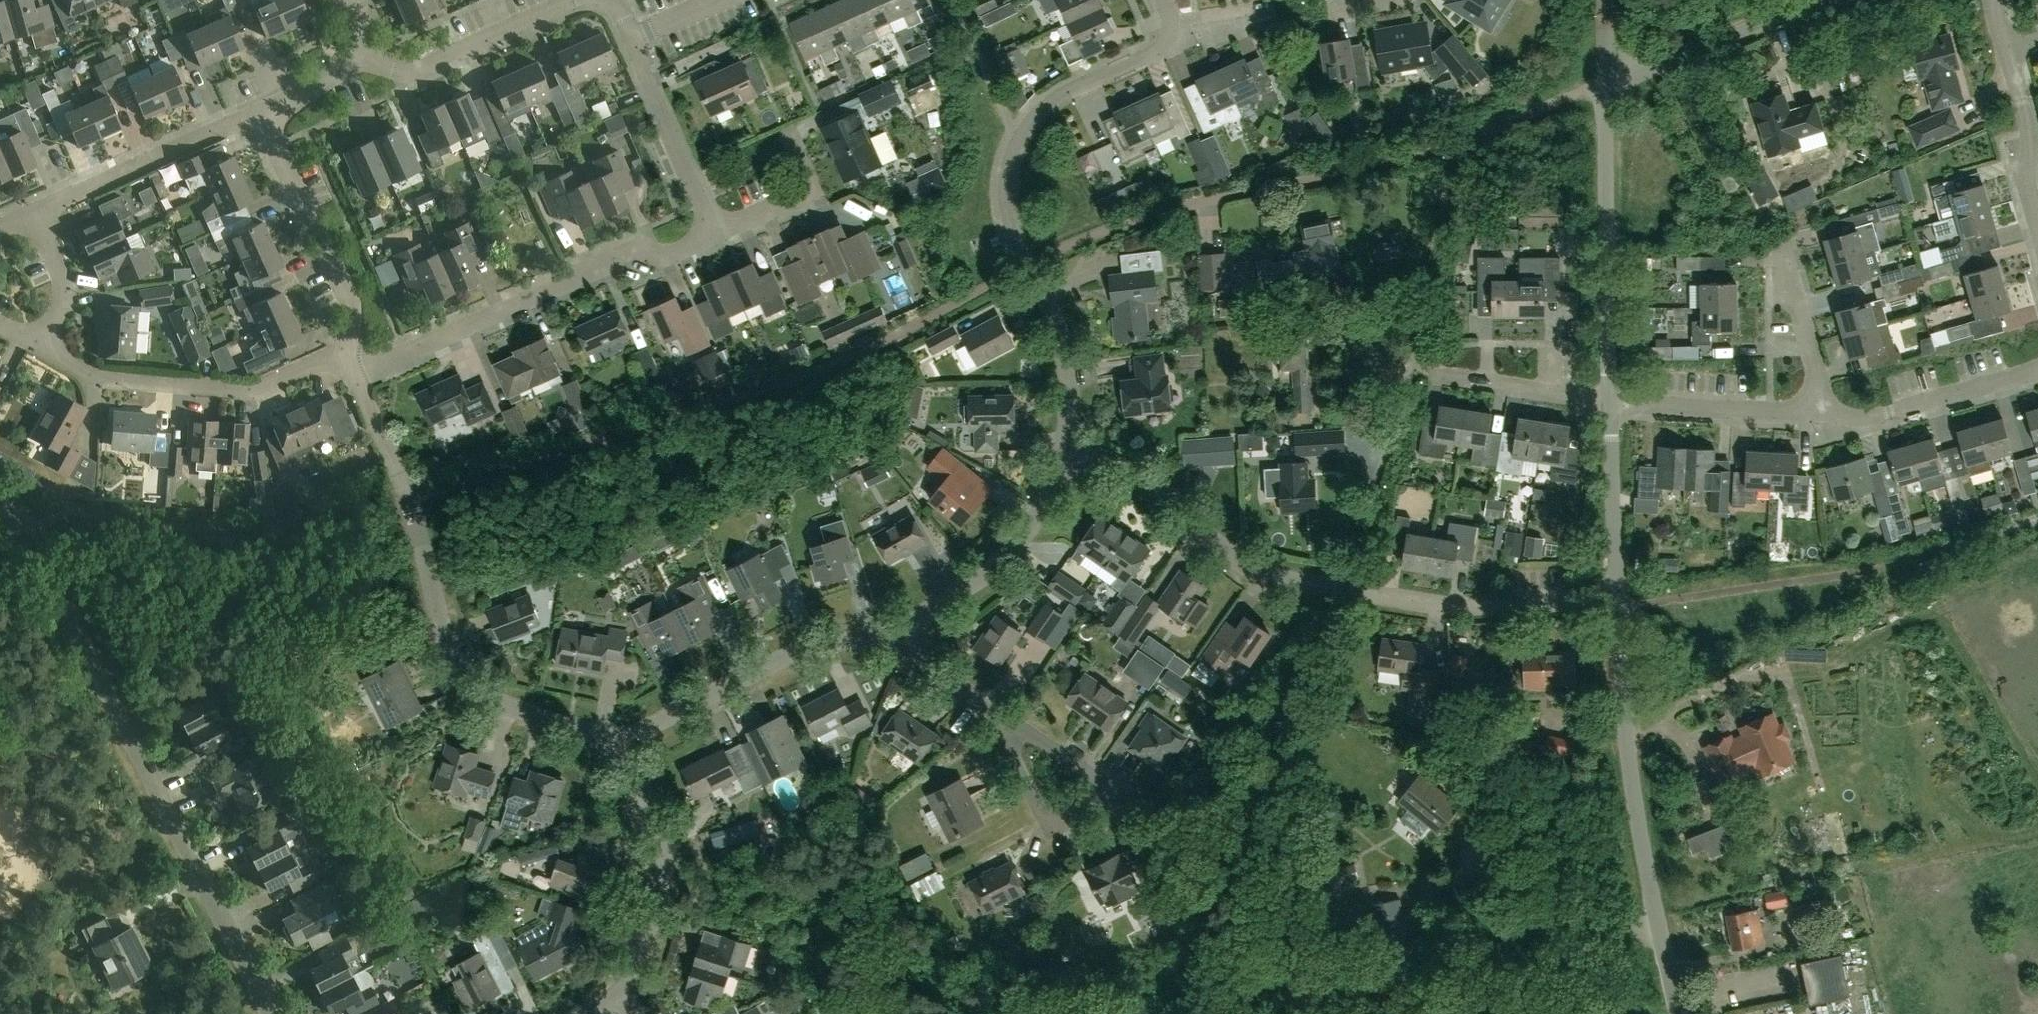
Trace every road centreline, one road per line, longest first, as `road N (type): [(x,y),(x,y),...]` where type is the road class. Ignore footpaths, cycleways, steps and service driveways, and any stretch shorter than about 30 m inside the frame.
road 1 (residential): [(270,1013),(36,550)]
road 2 (residential): [(352,374),(633,249),(664,259),(715,233)]
road 3 (residential): [(1678,1013),(1628,762),(1620,653)]
road 4 (residential): [(410,497),(439,623),(470,686),(621,742)]
road 5 (residential): [(1379,473),(1426,316),(1447,185),(1484,133)]
road 6 (residential): [(1609,403),(1604,81)]
road 7 (residential): [(1348,589),(1247,565),(1148,480),(1066,450)]
road 8 (residential): [(342,352),(255,389),(96,375),(38,349)]
road 9 (residential): [(1021,243),(1011,155),(1035,112),(1167,46),(1173,33)]
road 10 (residential): [(621,742),(812,646),(885,636)]
road 11 (residential): [(1618,605),(1459,606),(1348,589)]
road 12 (residential): [(885,636),(975,583),(1024,538),(1066,450)]
road 13 (residential): [(625,992),(666,855),(662,827),(621,742)]
road 14 (residential): [(997,714),(1043,811),(1050,820),(1077,816),(1103,798),(1104,784),(1049,747)]
road 15 (residential): [(342,352),(351,306),(266,118)]
road 16 (residential): [(32,208),(266,118)]
road 17 (residential): [(1823,0),(1604,81)]
road 18 (residential): [(366,58),(405,71),(440,67),(574,0)]
road 19 (residential): [(1609,403),(1830,419)]
road 20 (residential): [(1066,450),(1067,351),(1021,243)]
road 21 (residential): [(715,233),(630,34)]
road 22 (residential): [(1830,419),(2037,367)]
road 23 (residential): [(1618,605),(1609,403)]
road 24 (residential): [(1830,419),(1780,241)]
road 25 (residential): [(2037,225),(2024,182),(2030,133),(2007,49)]
road 26 (residential): [(1609,403),(1433,374)]
road 27 (residential): [(715,233),(805,193),(810,174),(792,130)]
road 28 (residential): [(38,349),(67,293),(32,208)]
road 29 (residential): [(997,714),(885,636)]
road 30 (residential): [(410,497),(352,374)]
road 31 (residential): [(1604,81),(1484,133)]
road 32 (track): [(1348,589),(1379,473)]

